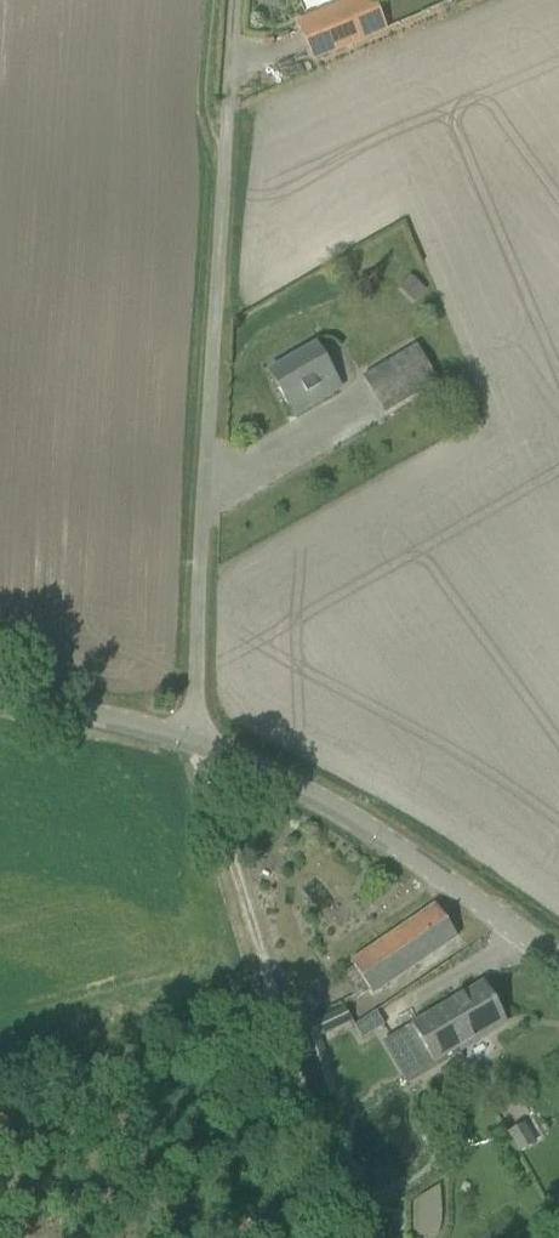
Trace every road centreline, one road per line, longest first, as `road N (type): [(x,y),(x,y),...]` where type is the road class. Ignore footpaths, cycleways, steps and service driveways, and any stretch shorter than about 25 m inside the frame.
road 1 (unclassified): [(190,737),(228,163)]
road 2 (track): [(348,1237),(209,766),(190,737)]
road 3 (tertiary): [(558,952),(316,790),(190,737)]
road 4 (tertiary): [(190,737),(0,693)]
road 5 (track): [(204,0),(195,83),(228,163)]

